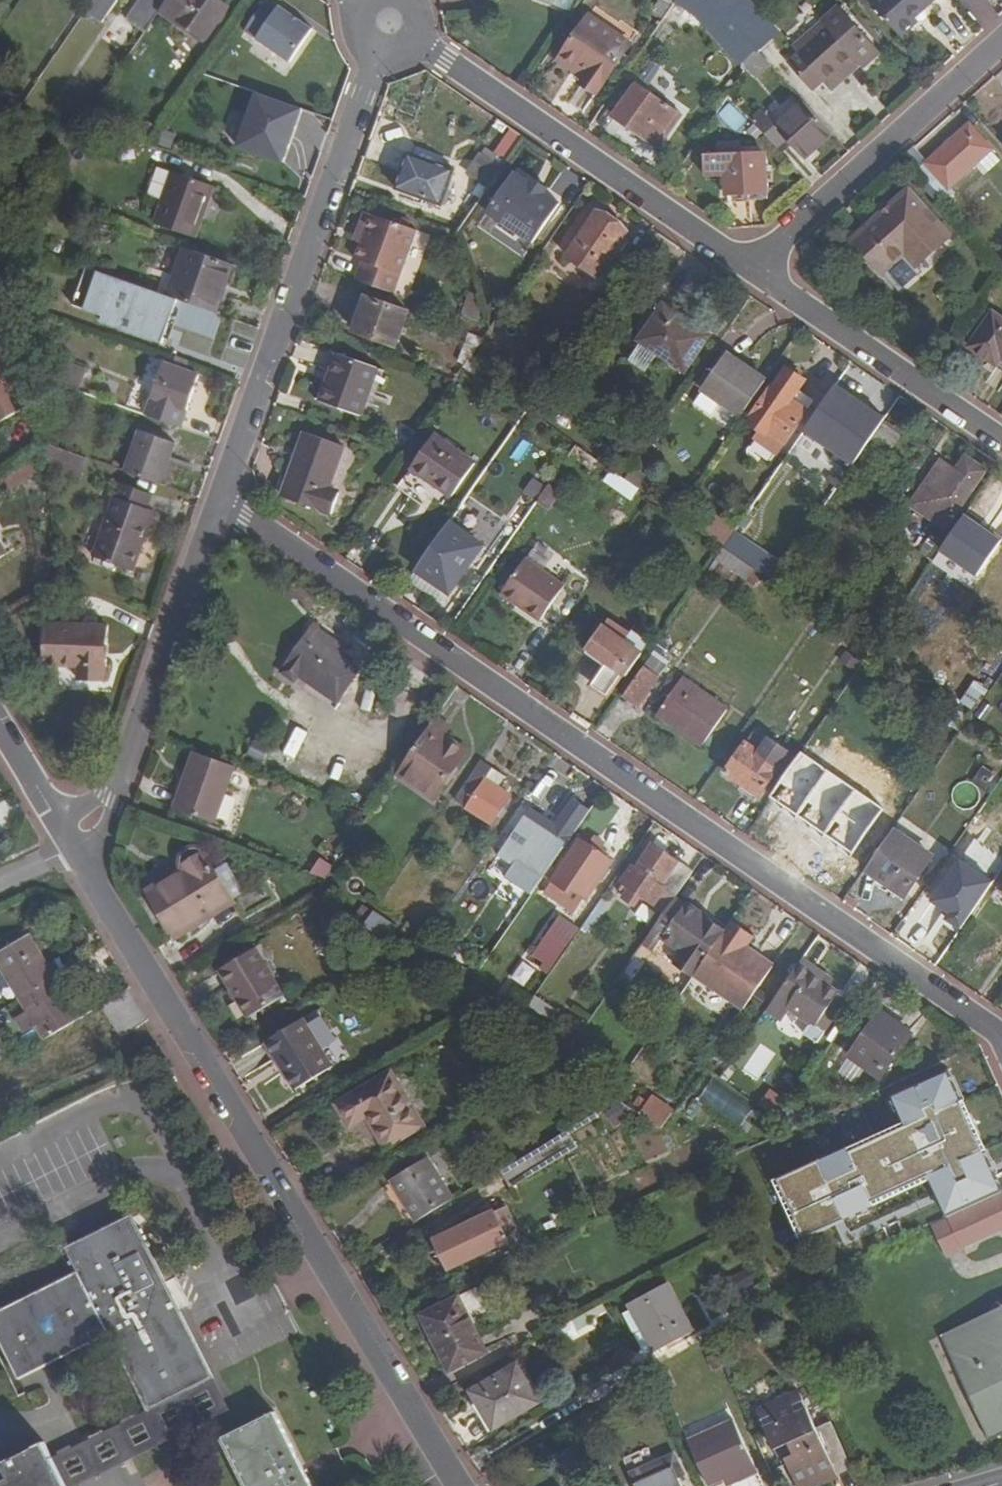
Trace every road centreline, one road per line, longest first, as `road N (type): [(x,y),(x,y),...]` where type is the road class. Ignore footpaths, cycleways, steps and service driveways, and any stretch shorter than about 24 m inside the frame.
road 1 (residential): [(1001,1044),(219,503)]
road 2 (tertiary): [(74,849),(458,1485)]
road 3 (residential): [(219,503),(387,21)]
road 4 (residential): [(387,21),(749,270)]
road 5 (residential): [(74,849),(110,801),(219,503)]
road 6 (residential): [(749,270),(1001,40)]
road 7 (residential): [(749,270),(1001,441)]
road 8 (tertiary): [(0,726),(74,849)]

